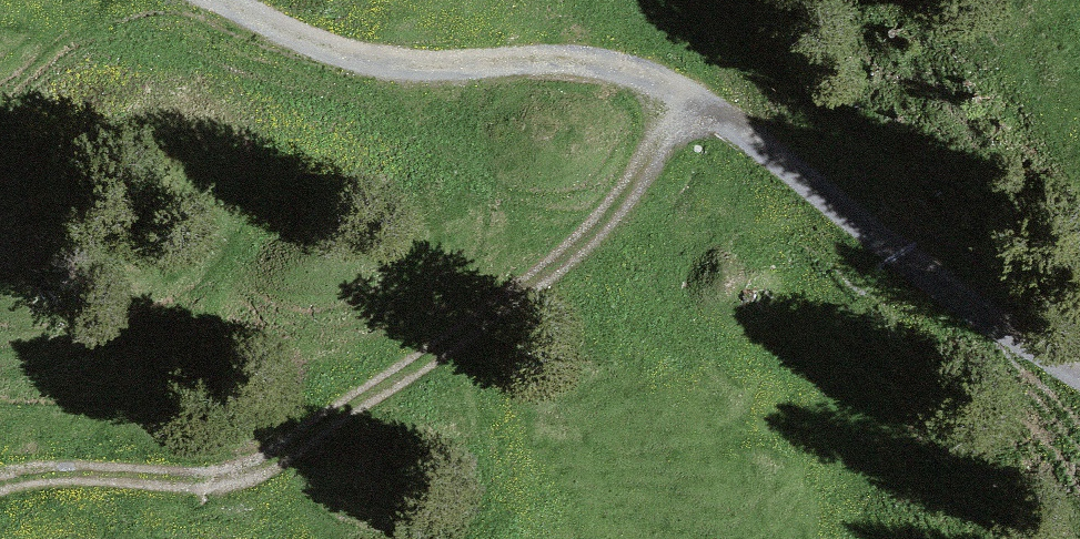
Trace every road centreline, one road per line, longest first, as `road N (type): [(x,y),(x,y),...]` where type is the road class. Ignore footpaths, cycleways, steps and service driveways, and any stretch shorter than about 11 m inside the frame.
road 1 (track): [(218,0),(314,54),(428,71),(559,63),(693,104),(979,314),(1079,375)]
road 2 (track): [(0,493),(25,472),(203,476),(265,458),(405,376),(497,307),(629,197),(693,104)]

